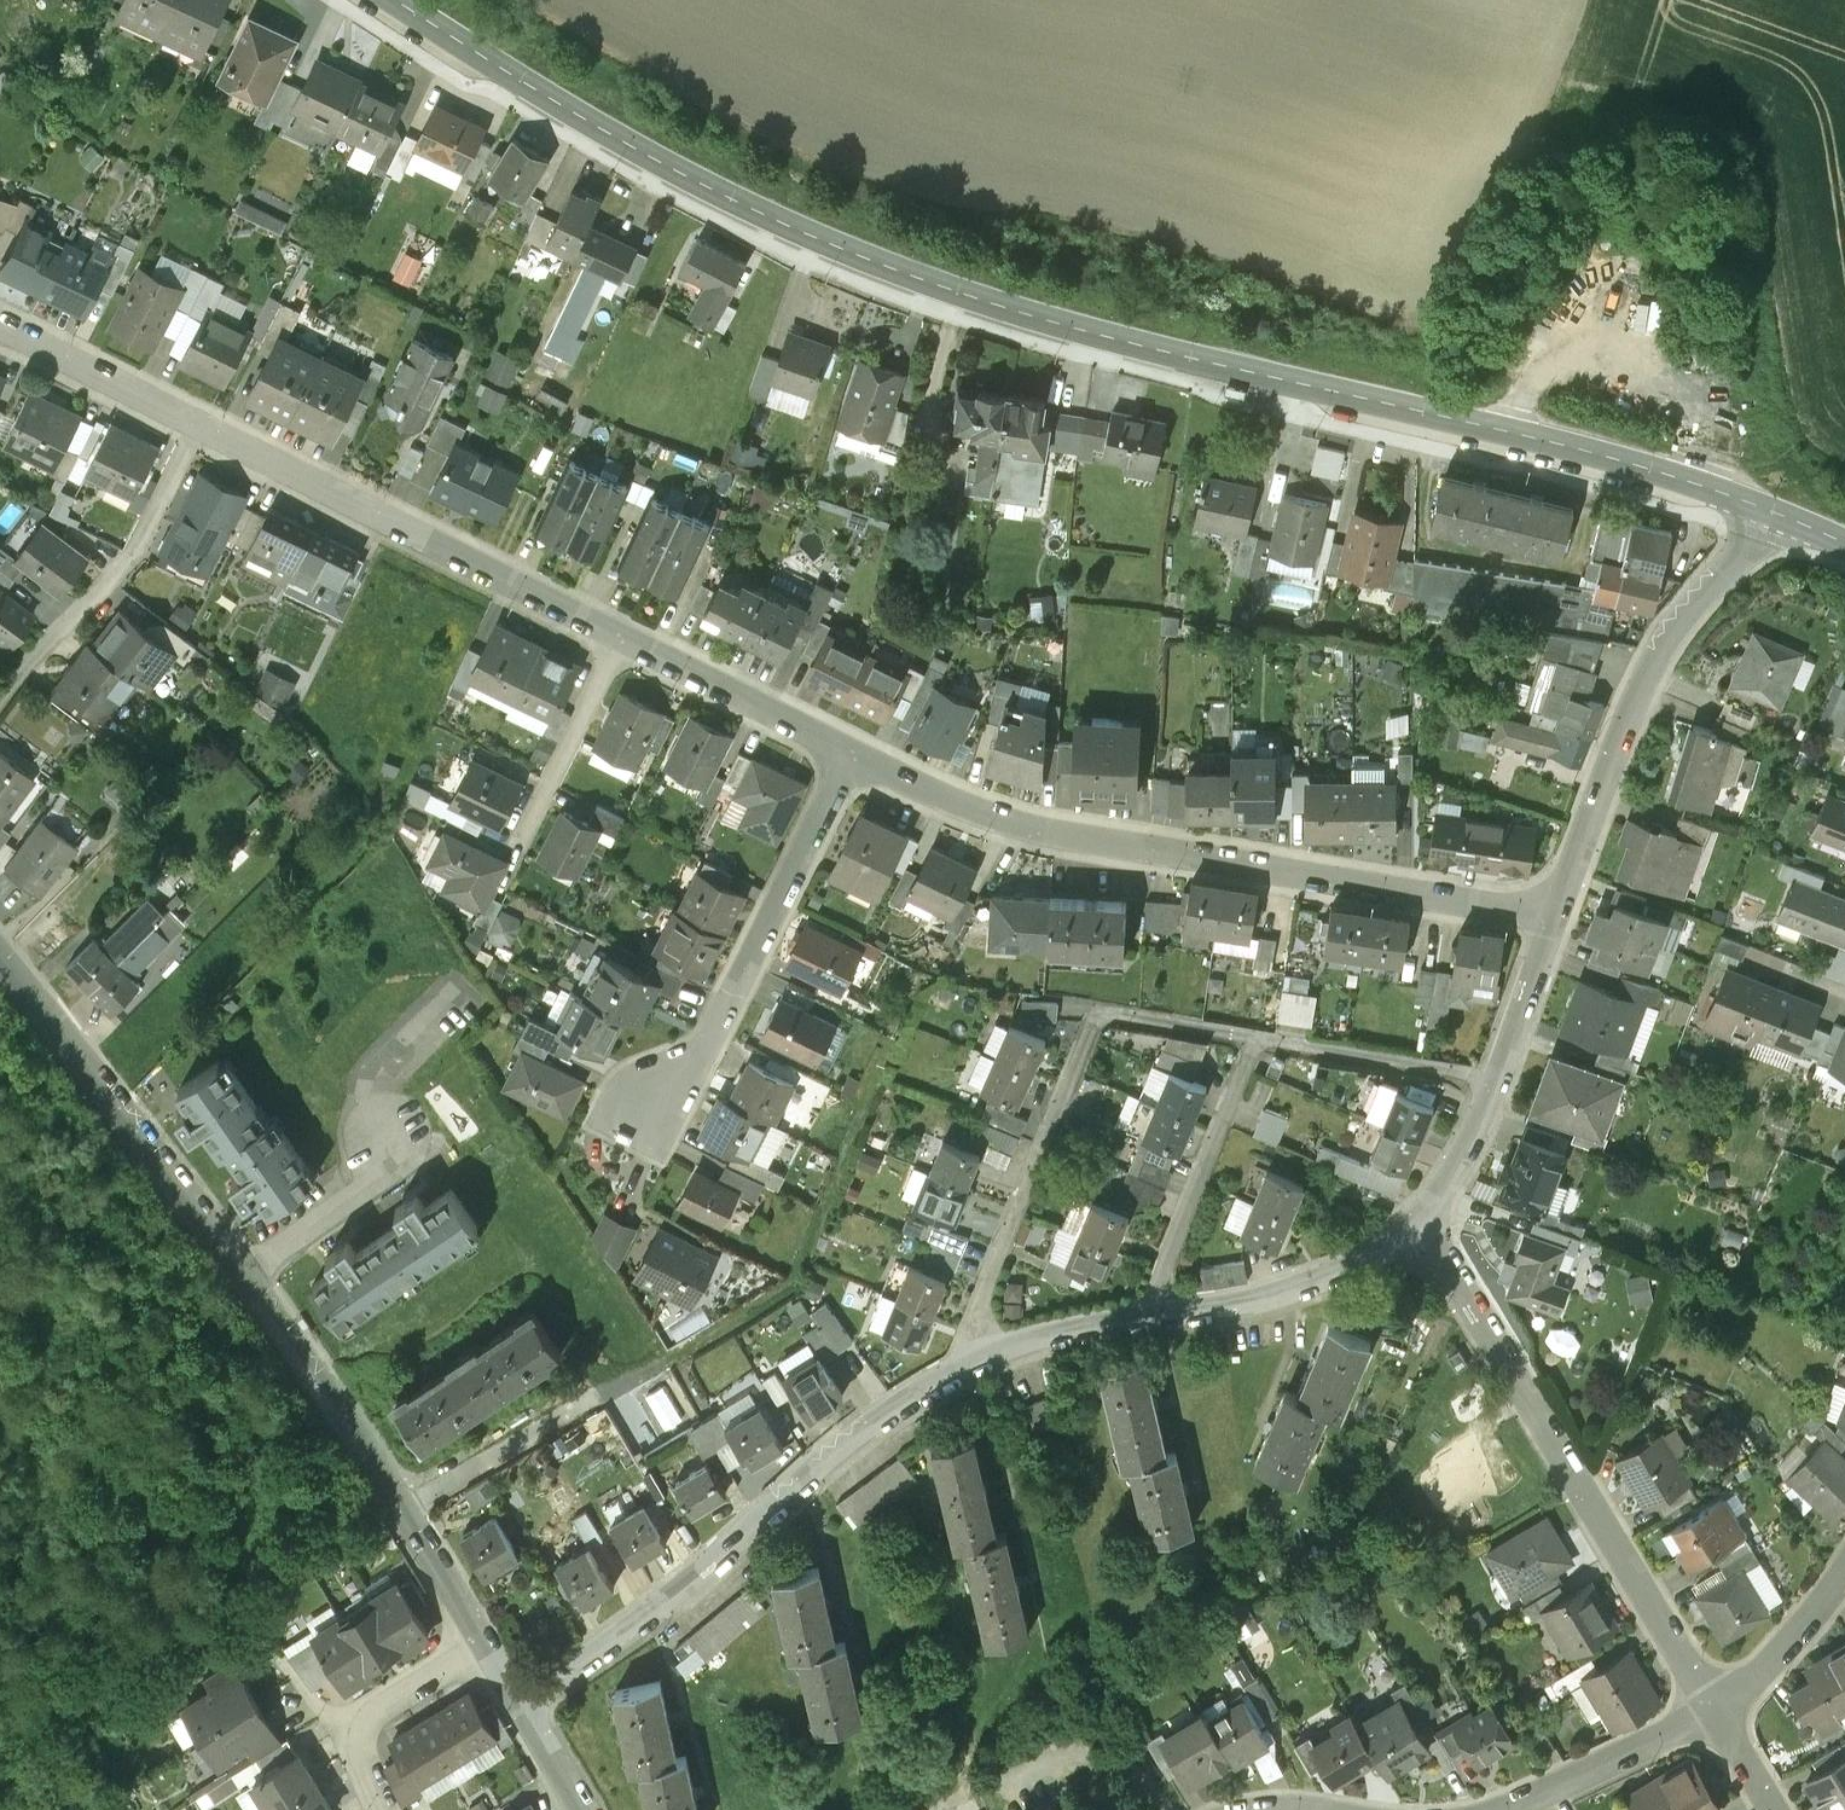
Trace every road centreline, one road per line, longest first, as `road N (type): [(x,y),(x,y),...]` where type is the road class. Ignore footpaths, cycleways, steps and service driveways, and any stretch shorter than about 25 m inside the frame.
road 1 (residential): [(1255,377),(1040,320),(838,251),(624,145),(387,0)]
road 2 (residential): [(852,757),(1044,831),(1554,912)]
road 3 (residential): [(1719,1713),(1419,1224)]
road 4 (residential): [(966,1360),(704,1574),(520,1700)]
road 5 (residential): [(1255,377),(1512,434),(1774,514)]
road 6 (residential): [(966,1360),(1097,1016),(1264,1038)]
road 7 (residential): [(201,428),(617,639)]
road 8 (residential): [(1774,514),(1651,661),(1554,912)]
road 9 (residential): [(248,1269),(483,1640)]
road 10 (residential): [(652,1102),(713,1037),(852,757)]
road 11 (residential): [(0,962),(248,1269)]
road 12 (residential): [(0,703),(134,558),(201,428)]
road 13 (track): [(912,979),(795,1284)]
road 14 (residential): [(1152,1304),(1264,1038)]
road 15 (residential): [(1419,1224),(1395,1243),(1287,1289),(1152,1304)]
road 16 (residential): [(617,639),(852,757)]
road 17 (residential): [(1264,1038),(1497,1080)]
road 18 (residential): [(1513,1809),(1719,1713)]
road 19 (residential): [(0,323),(201,428)]
road 20 (residential): [(525,843),(617,639)]
road 21 (track): [(967,1789),(1102,1763),(1133,1769),(1168,1809)]
road 22 (residential): [(381,1136),(365,1192),(248,1269)]
road 23 (residential): [(1152,1304),(1065,1322),(966,1360)]
road 24 (residential): [(1719,1713),(1844,1576)]
road 25 (residential): [(1554,912),(1497,1080)]
road 26 (residential): [(341,1724),(483,1640)]
road 27 (residential): [(1497,1080),(1463,1163),(1419,1224)]
road 28 (residential): [(520,1700),(587,1809)]

